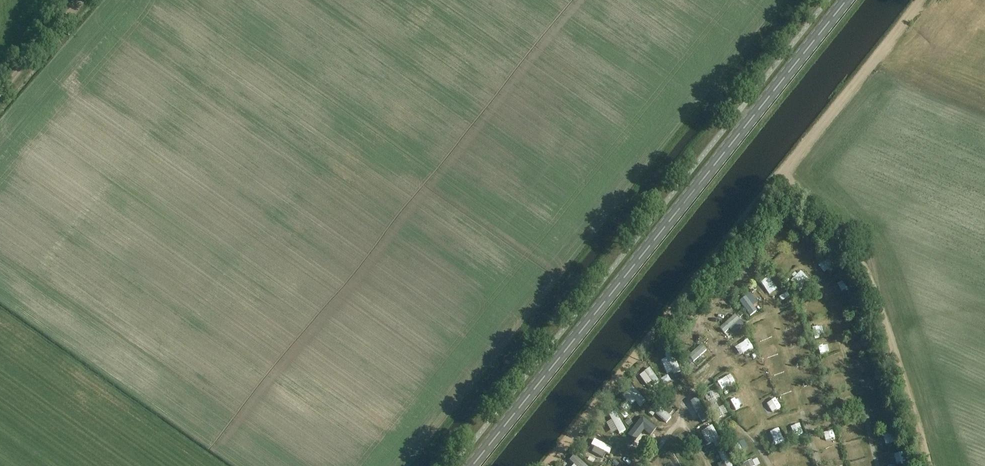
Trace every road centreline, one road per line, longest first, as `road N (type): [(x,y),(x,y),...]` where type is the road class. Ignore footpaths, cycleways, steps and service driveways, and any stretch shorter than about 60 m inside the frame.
road 1 (primary): [(472,465),(847,0)]
road 2 (track): [(781,177),(546,465)]
road 3 (track): [(781,177),(857,259),(926,465)]
road 4 (track): [(922,0),(781,177)]
road 5 (track): [(780,239),(818,275),(866,409)]
road 6 (track): [(747,265),(802,412)]
road 7 (track): [(711,321),(759,407),(763,429),(754,441)]

